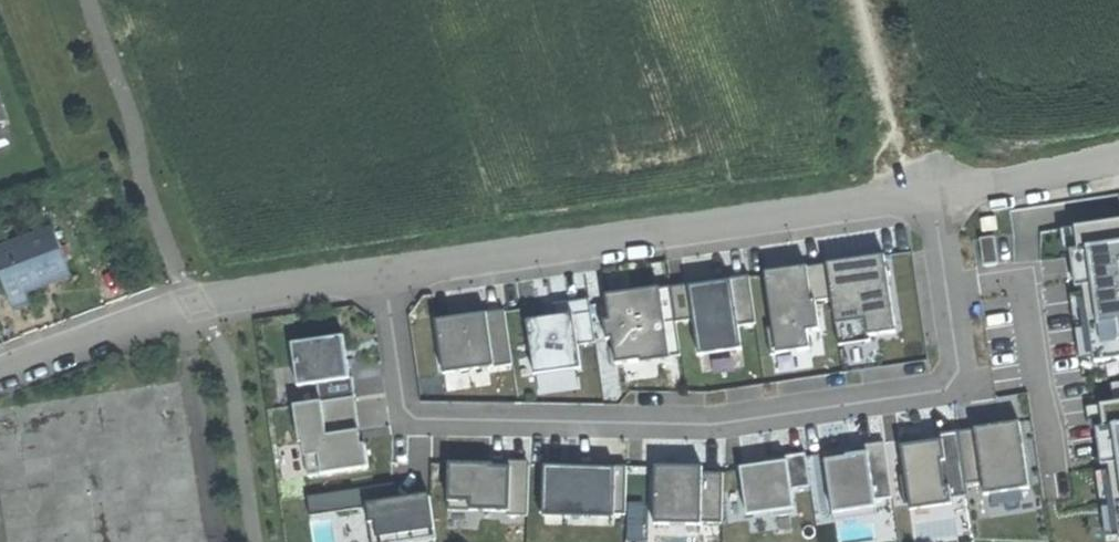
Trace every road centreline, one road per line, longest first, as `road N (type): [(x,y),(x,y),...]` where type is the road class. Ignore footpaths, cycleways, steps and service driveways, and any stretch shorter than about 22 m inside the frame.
road 1 (residential): [(0,373),(193,306),(810,206),(931,174),(1118,149)]

